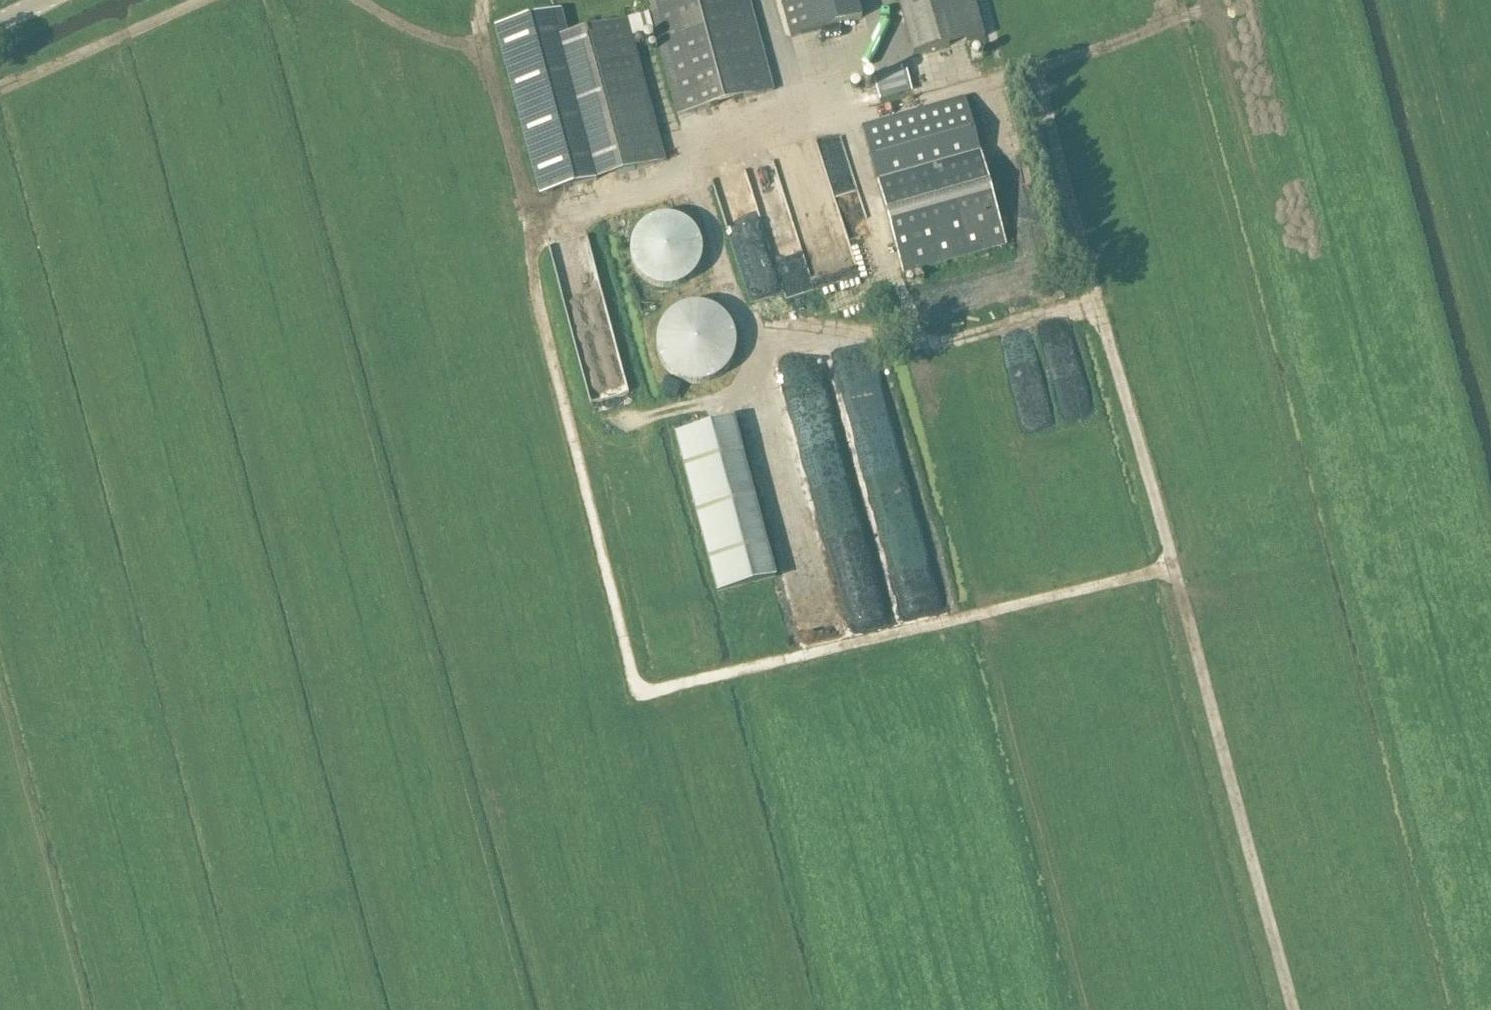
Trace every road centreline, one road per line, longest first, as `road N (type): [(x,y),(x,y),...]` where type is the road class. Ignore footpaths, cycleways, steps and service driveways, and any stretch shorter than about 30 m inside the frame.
road 1 (track): [(1174,568),(640,693),(534,287),(532,245),(546,225),(488,45),(461,46),(356,0)]
road 2 (track): [(1293,1009),(1035,68),(1171,21),(1165,0)]
road 3 (track): [(216,0),(0,97)]

